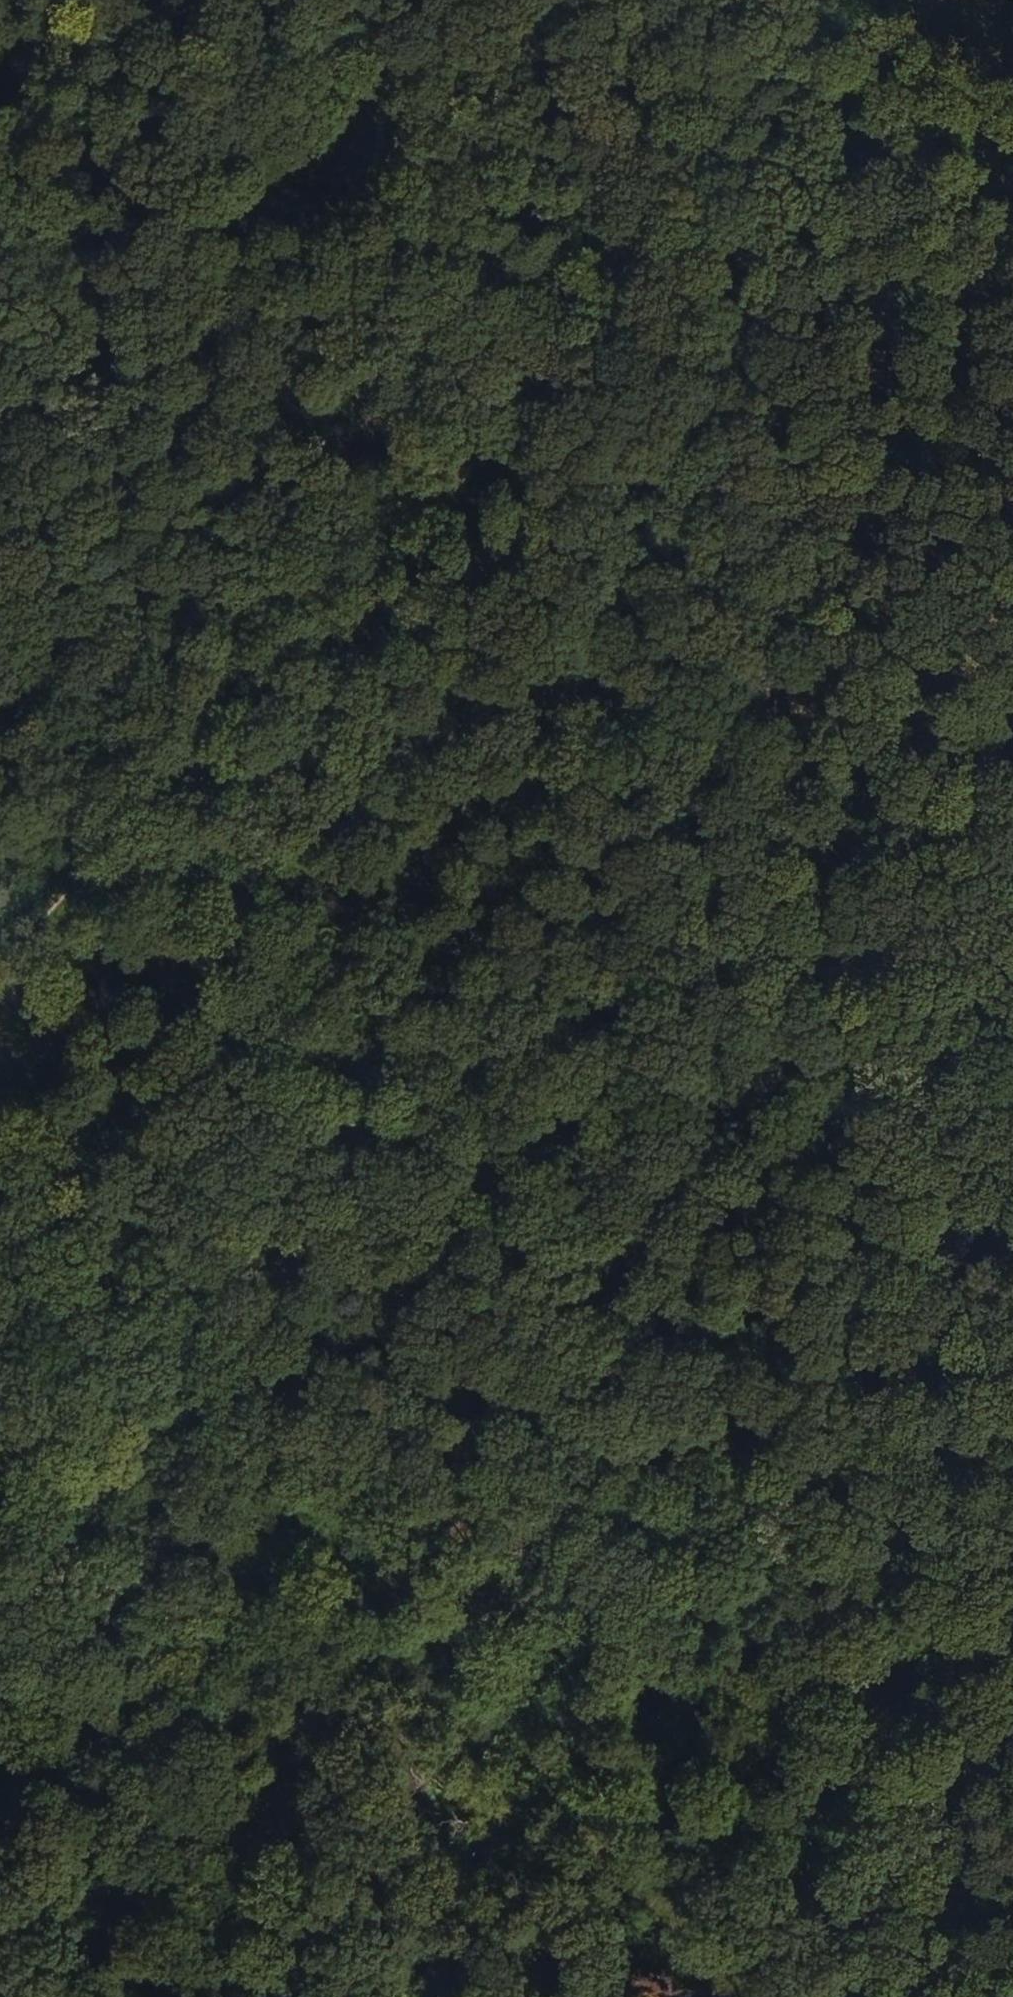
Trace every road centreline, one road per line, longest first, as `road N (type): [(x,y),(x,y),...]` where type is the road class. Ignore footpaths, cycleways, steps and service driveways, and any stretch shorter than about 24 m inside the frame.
road 1 (track): [(913,0),(0,948)]
road 2 (track): [(0,1063),(1012,1145)]

